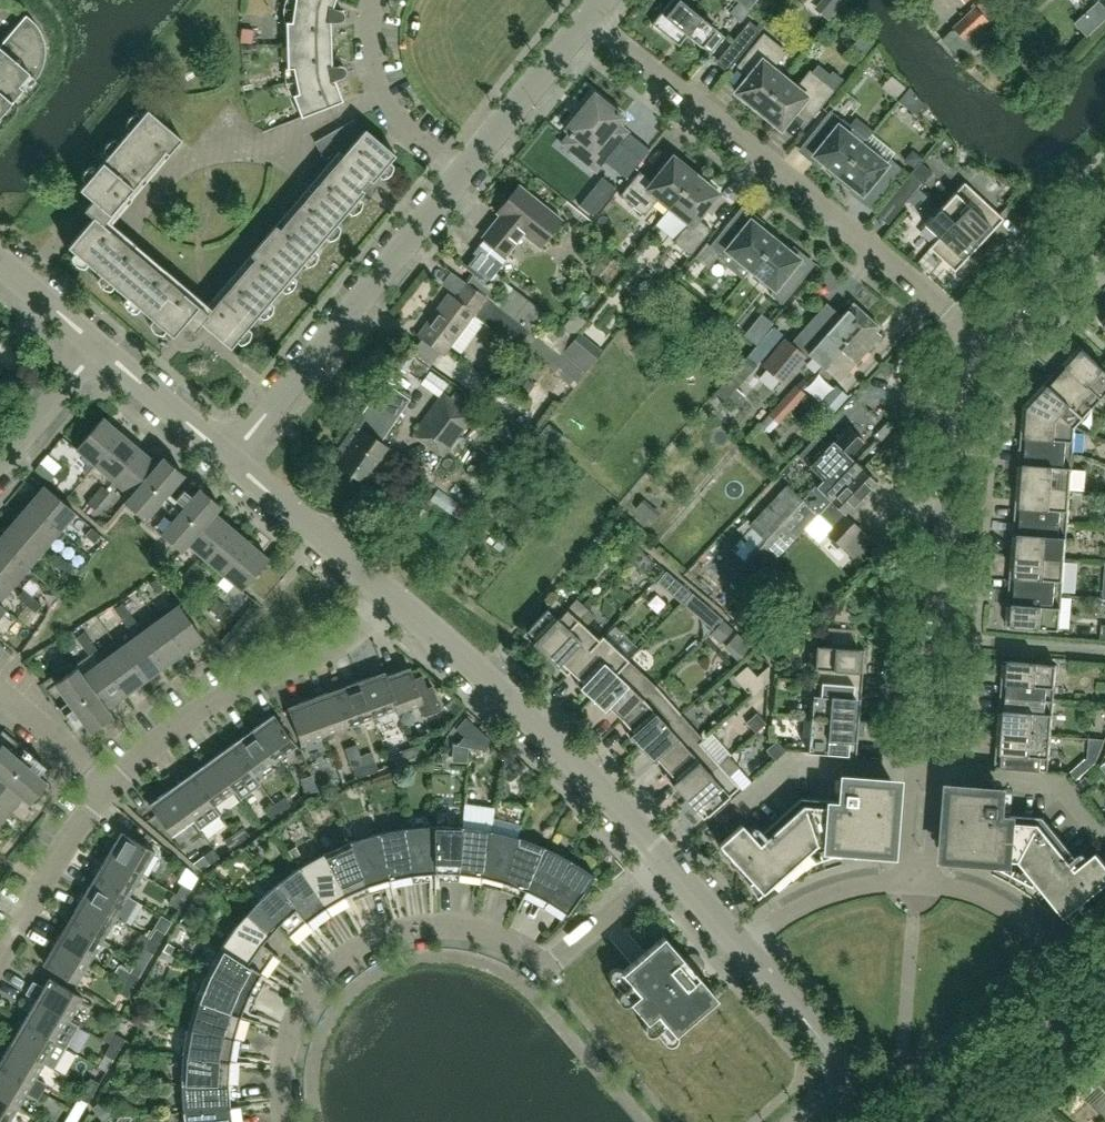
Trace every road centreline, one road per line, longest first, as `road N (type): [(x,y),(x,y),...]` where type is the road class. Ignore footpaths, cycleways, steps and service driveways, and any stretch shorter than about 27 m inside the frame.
road 1 (residential): [(287,1121),(282,1070),(299,1012),(361,947),(448,925),(506,938),(549,964),(668,864)]
road 2 (residential): [(913,878),(957,383),(982,344)]
road 3 (residential): [(982,344),(586,14)]
road 4 (tertiary): [(668,864),(542,731),(387,595)]
road 5 (tertiary): [(230,458),(460,172)]
road 6 (residential): [(104,787),(175,727),(362,629),(387,595)]
road 7 (tertiary): [(799,1121),(828,1095),(833,1064),(742,946)]
road 8 (residential): [(460,172),(381,101),(365,55),(369,0)]
road 9 (tertiary): [(387,595),(230,458)]
road 10 (tertiary): [(460,172),(586,14)]
road 11 (residential): [(0,946),(104,787)]
road 12 (residential): [(913,878),(841,884),(742,946)]
road 13 (residential): [(982,344),(1104,216)]
road 14 (tertiary): [(230,458),(102,349)]
road 15 (residential): [(1057,943),(1015,906),(970,886),(913,878)]
road 16 (residential): [(0,468),(102,349)]
road 17 (unclassified): [(989,1069),(1104,972)]
road 18 (residential): [(104,787),(0,693)]
road 19 (tertiary): [(102,349),(0,261)]

